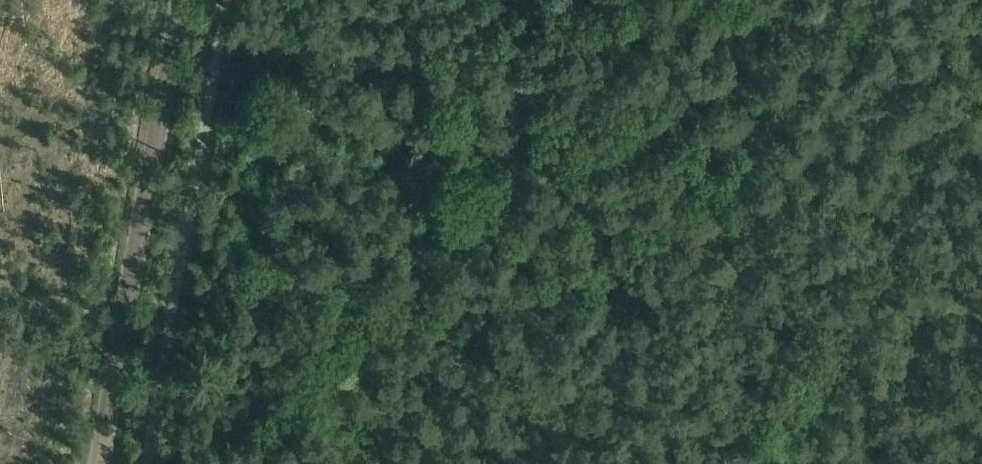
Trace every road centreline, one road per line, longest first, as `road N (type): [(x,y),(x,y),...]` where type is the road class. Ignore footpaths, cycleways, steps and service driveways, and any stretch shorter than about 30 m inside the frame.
road 1 (tertiary): [(95,463),(180,0)]
road 2 (track): [(749,463),(853,330),(918,168),(981,68)]

